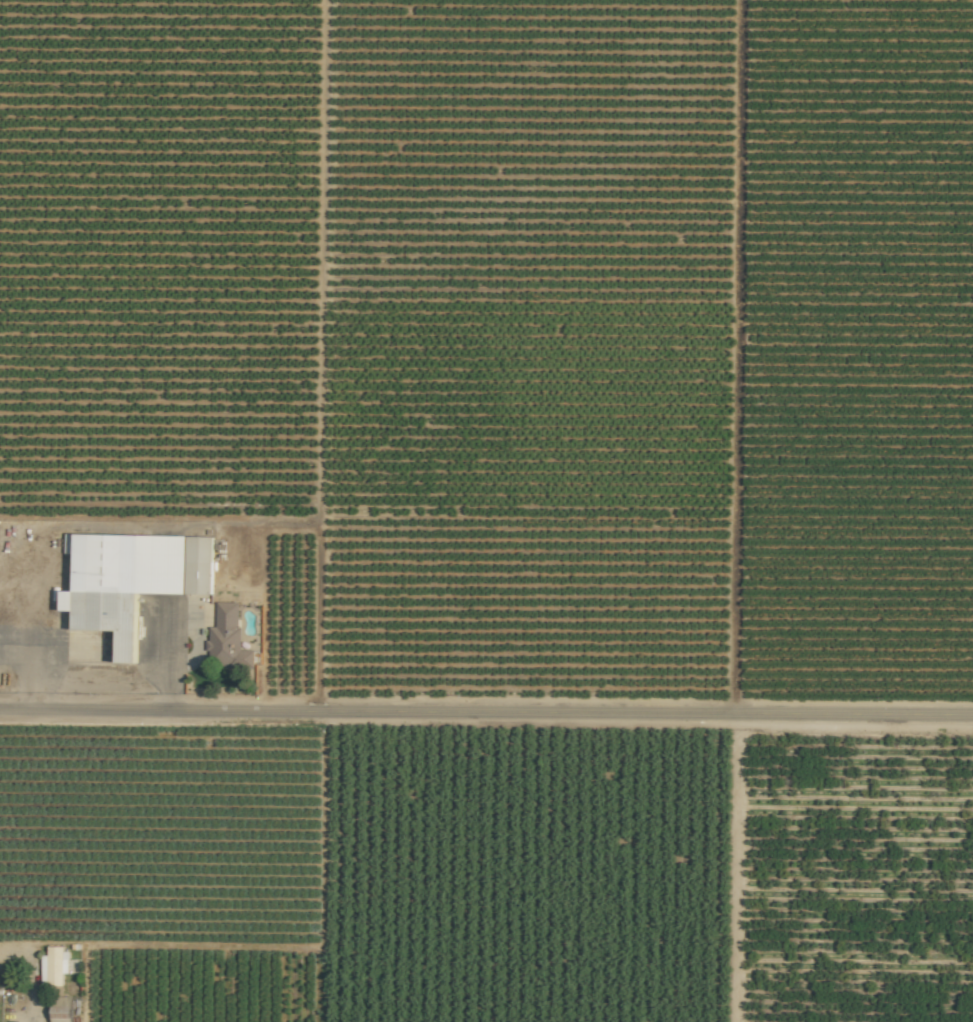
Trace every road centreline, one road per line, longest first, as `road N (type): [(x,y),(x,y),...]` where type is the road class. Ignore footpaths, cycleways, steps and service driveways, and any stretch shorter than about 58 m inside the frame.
road 1 (tertiary): [(0,708),(972,714)]

